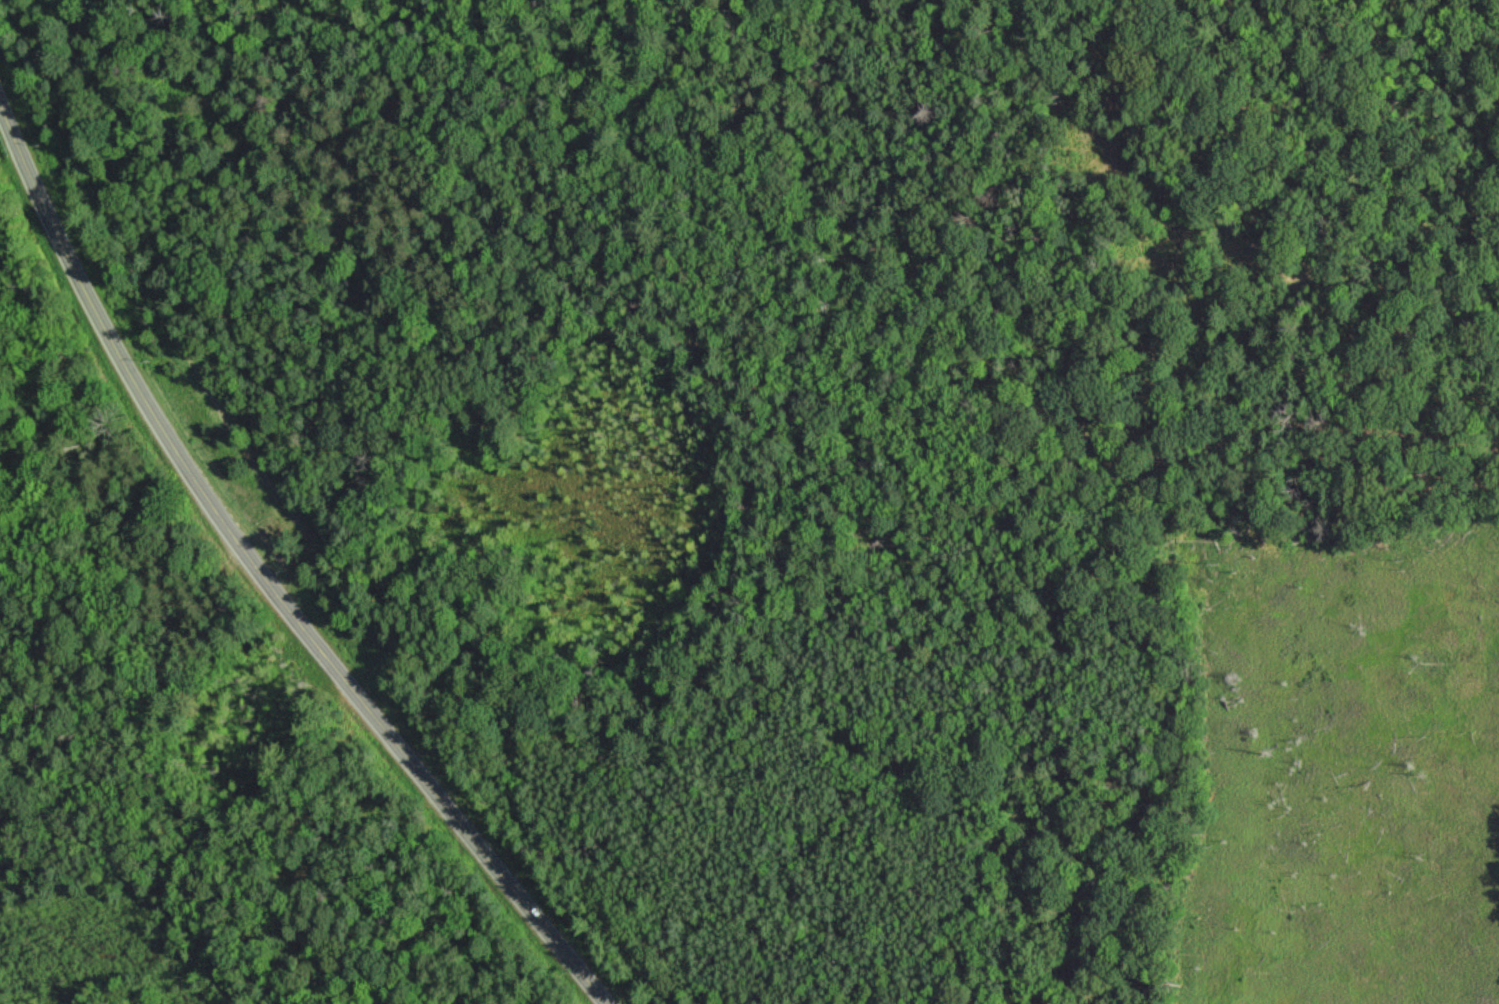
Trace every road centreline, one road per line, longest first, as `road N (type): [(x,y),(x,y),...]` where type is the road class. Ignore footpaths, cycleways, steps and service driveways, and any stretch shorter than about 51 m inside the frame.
road 1 (tertiary): [(0,90),(101,313),(221,513),(272,589),(606,1003)]

